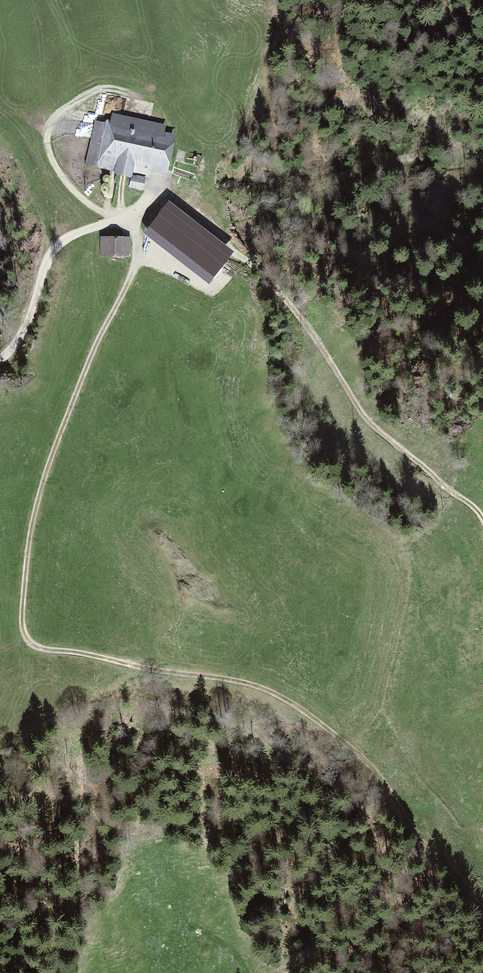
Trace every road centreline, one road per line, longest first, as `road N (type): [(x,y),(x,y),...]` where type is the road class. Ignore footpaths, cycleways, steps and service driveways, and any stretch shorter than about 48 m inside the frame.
road 1 (track): [(139,667),(37,649),(22,625),(42,486),(133,274),(129,220)]
road 2 (track): [(482,518),(368,422),(289,299),(202,218),(143,192),(129,220)]
road 3 (track): [(482,908),(434,858),(378,774),(297,706),(249,684),(139,667)]

